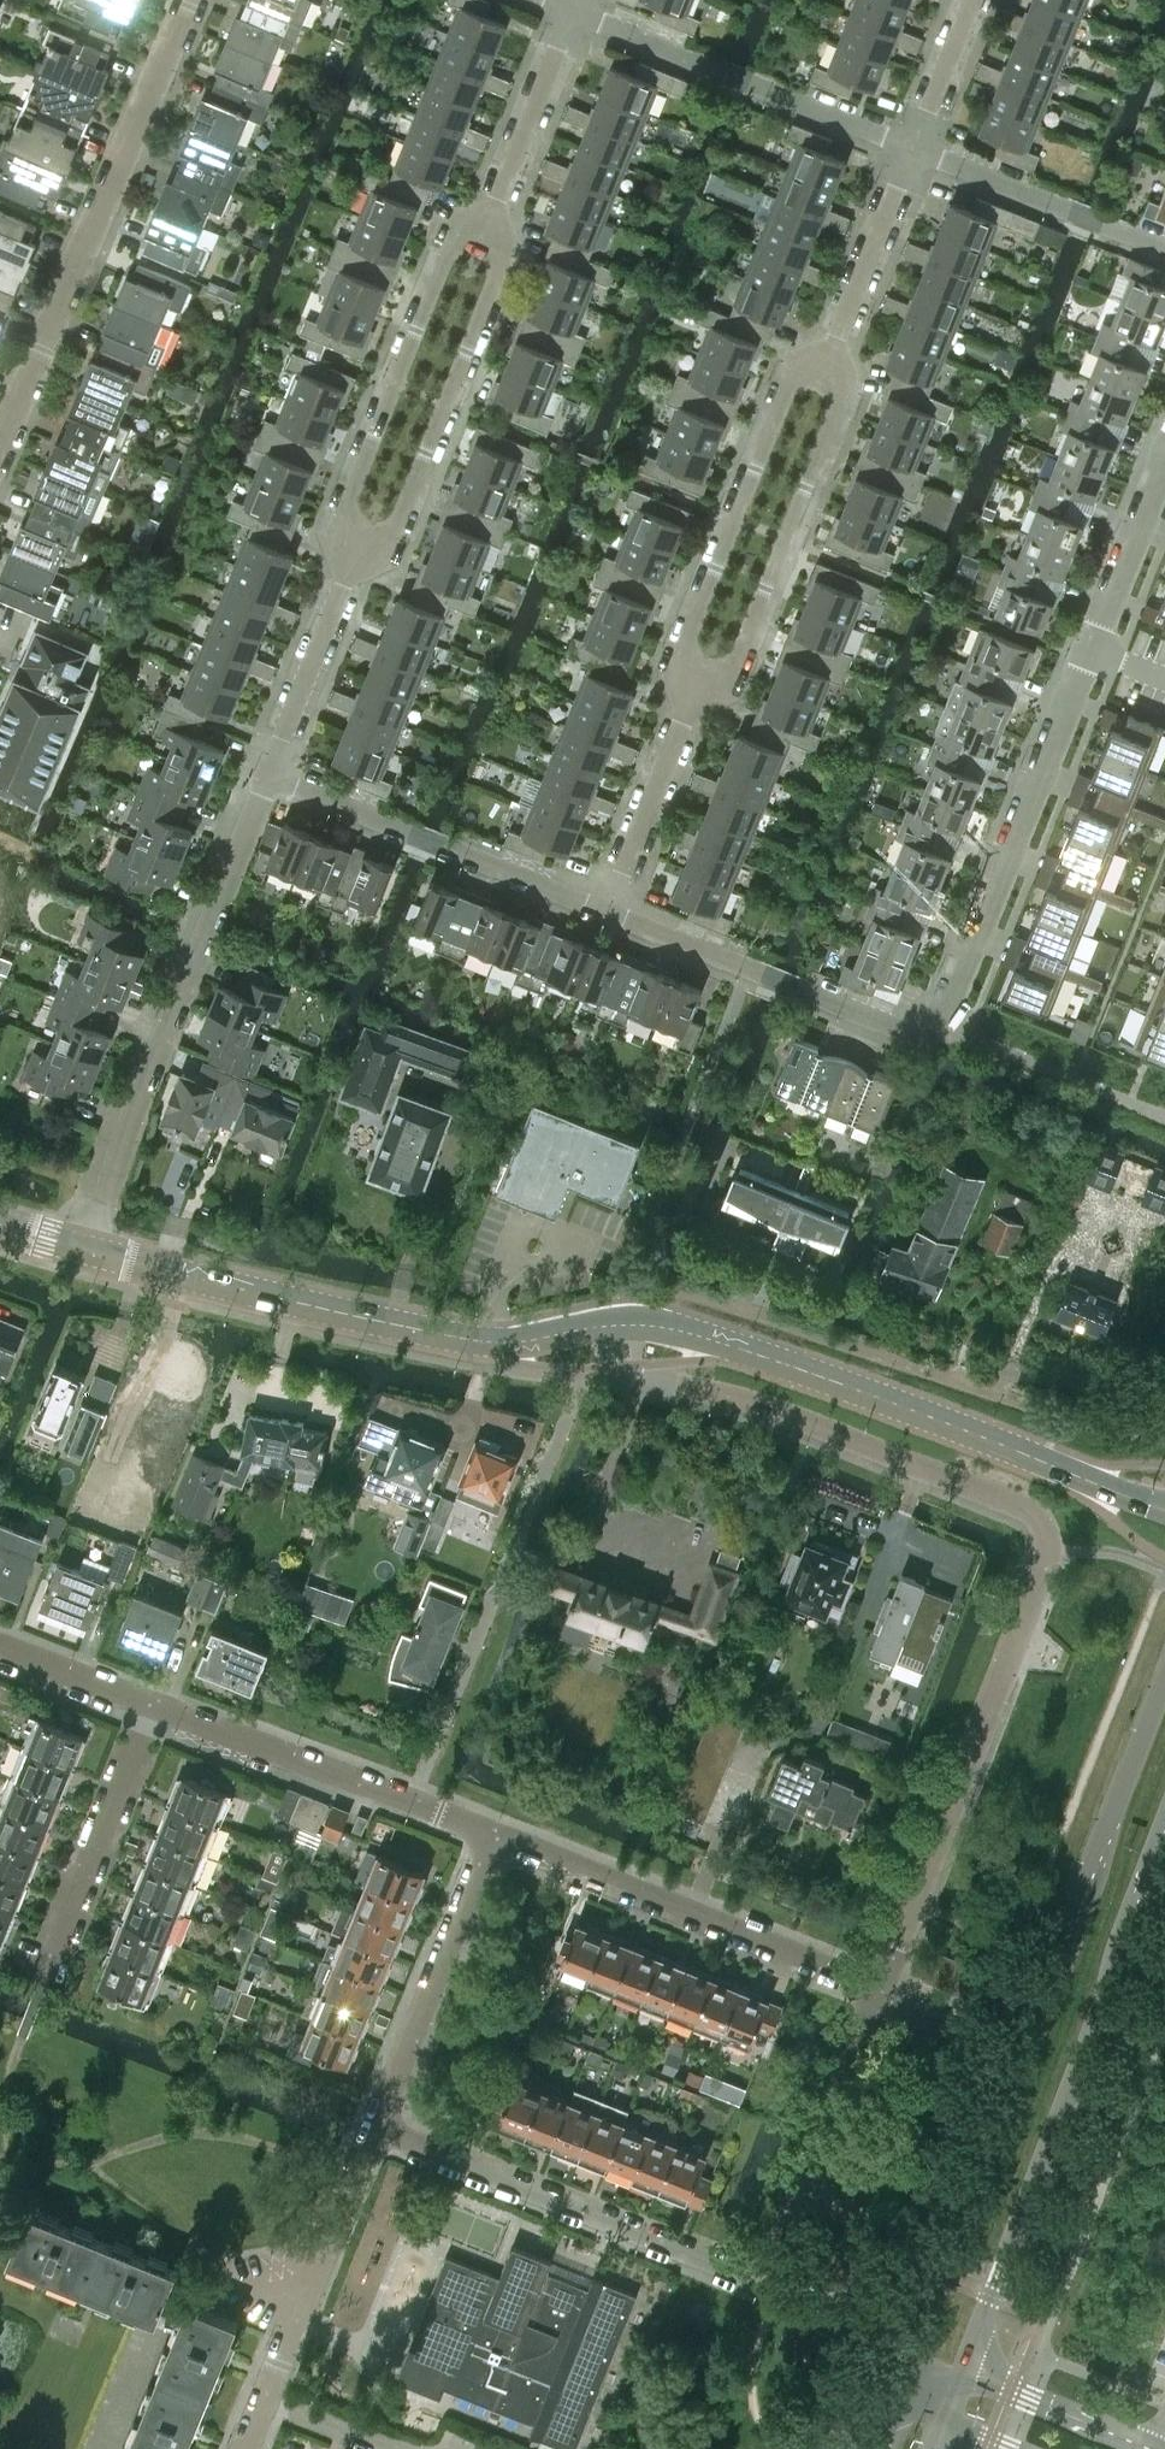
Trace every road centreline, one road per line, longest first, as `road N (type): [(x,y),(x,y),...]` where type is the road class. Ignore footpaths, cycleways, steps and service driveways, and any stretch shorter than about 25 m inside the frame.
road 1 (residential): [(880,1990),(1043,1558),(1037,1521),(1023,1507),(762,1404),(592,1362),(584,1324)]
road 2 (secondary): [(1164,1684),(900,2382)]
road 3 (residential): [(933,1022),(1164,452)]
road 4 (tertiary): [(1164,1507),(672,1324),(584,1324)]
road 5 (secondary): [(967,2374),(1164,1859)]
road 6 (residential): [(91,1247),(134,1112),(269,774)]
road 7 (tertiary): [(584,1324),(469,1339),(91,1247)]
road 8 (residential): [(0,448),(190,0)]
road 9 (residential): [(765,2283),(374,2127)]
road 10 (residential): [(880,1990),(492,1836)]
road 11 (residential): [(491,223),(445,261),(351,496),(354,554)]
road 12 (residential): [(829,360),(783,398),(689,633),(692,691)]
road 13 (residential): [(354,554),(399,516),(494,280),(491,223)]
road 14 (residential): [(692,691),(737,653),(832,417),(829,360)]
road 15 (residential): [(914,147),(572,11)]
road 16 (residential): [(609,911),(269,774)]
road 17 (residential): [(492,1836),(154,1706)]
road 18 (residential): [(933,1022),(894,1025),(609,911)]
road 19 (residential): [(765,2283),(880,1990)]
road 20 (residential): [(374,2127),(492,1836)]
road 21 (residential): [(44,1978),(154,1706)]
road 22 (residential): [(1164,247),(914,147)]
road 23 (residential): [(269,774),(354,554)]
road 24 (residential): [(609,911),(692,691)]
road 25 (residential): [(914,147),(829,360)]
road 26 (residential): [(491,223),(572,11)]
road 27 (unclassified): [(1151,2448),(967,2374)]
road 28 (residential): [(306,2296),(374,2127)]
road 29 (residential): [(154,1706),(0,1646)]
road 30 (residential): [(973,0),(914,147)]
road 31 (residential): [(397,2448),(265,2398)]

